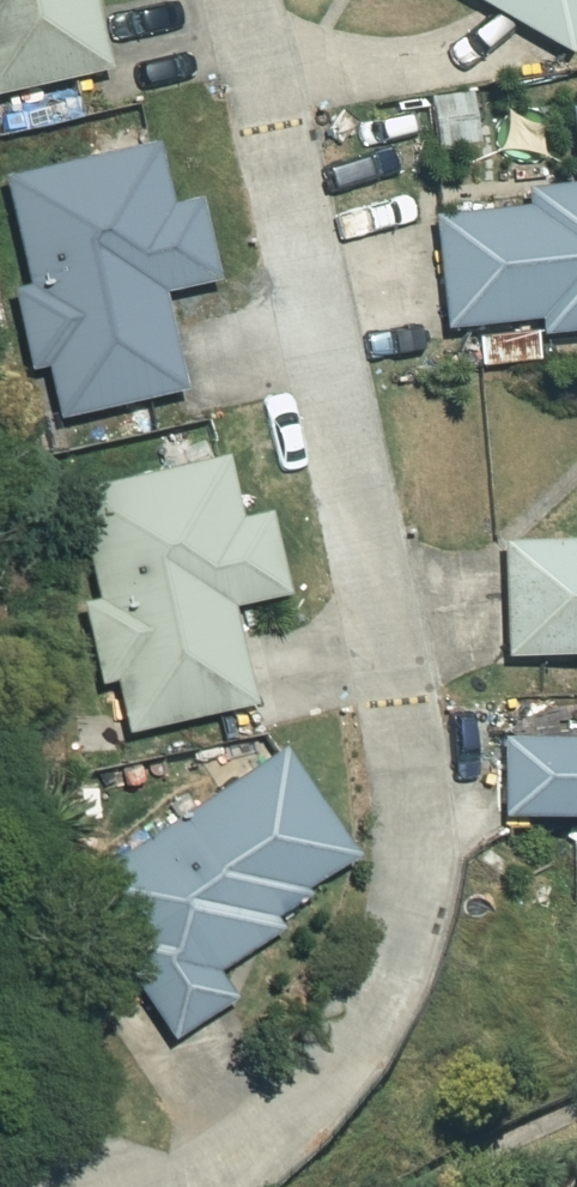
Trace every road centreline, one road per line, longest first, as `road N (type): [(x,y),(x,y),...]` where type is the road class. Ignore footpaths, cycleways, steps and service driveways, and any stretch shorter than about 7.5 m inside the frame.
road 1 (residential): [(195,1186),(290,1122),(349,1054),(390,973),(412,902),(418,844),(410,756),(350,455),(241,0)]

